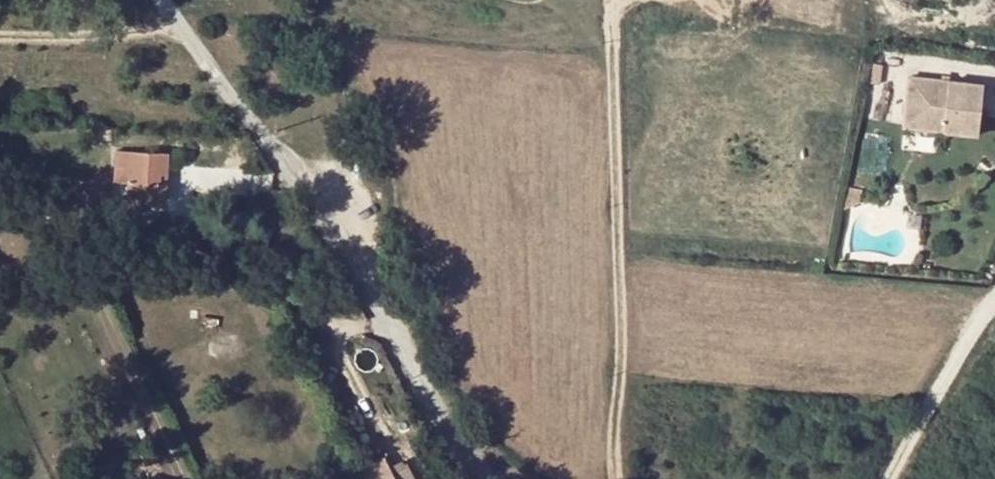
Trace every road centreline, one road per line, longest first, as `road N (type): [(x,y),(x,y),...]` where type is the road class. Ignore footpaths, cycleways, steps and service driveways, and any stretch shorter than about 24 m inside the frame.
road 1 (residential): [(170,0),(347,223),(408,355),(476,457),(522,478)]

